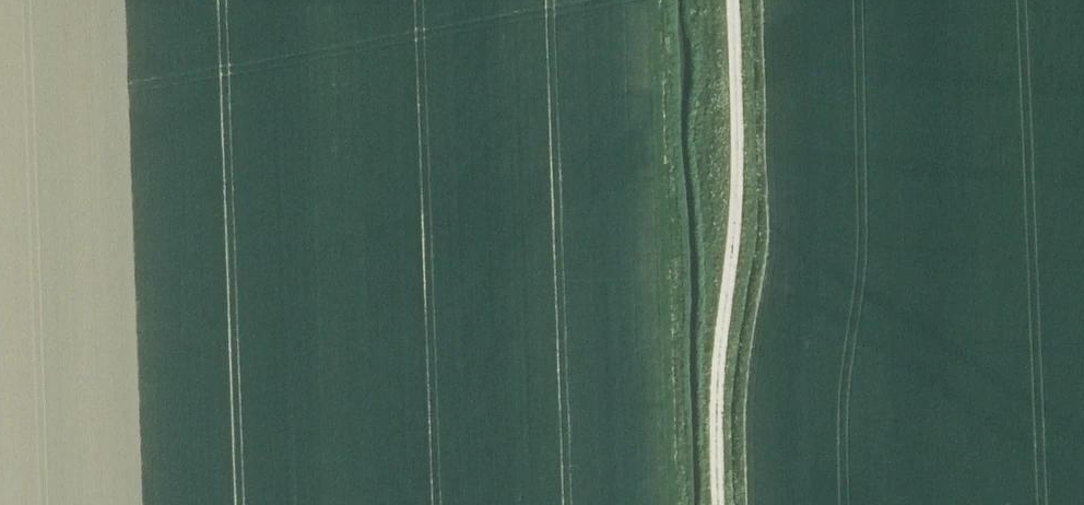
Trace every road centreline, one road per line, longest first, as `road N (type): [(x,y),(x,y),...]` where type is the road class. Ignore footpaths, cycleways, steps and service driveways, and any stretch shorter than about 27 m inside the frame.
road 1 (track): [(730,0),(717,352),(723,504)]

